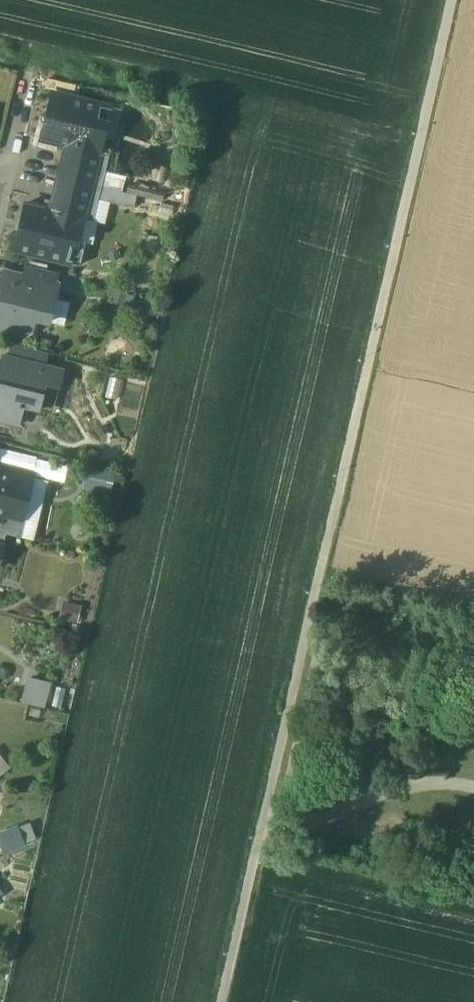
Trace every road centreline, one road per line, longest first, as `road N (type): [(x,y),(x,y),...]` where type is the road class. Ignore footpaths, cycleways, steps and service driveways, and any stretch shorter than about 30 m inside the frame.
road 1 (track): [(453,0),(259,842)]
road 2 (track): [(259,842),(389,792),(436,783),(473,789)]
road 3 (track): [(222,1001),(259,842)]

